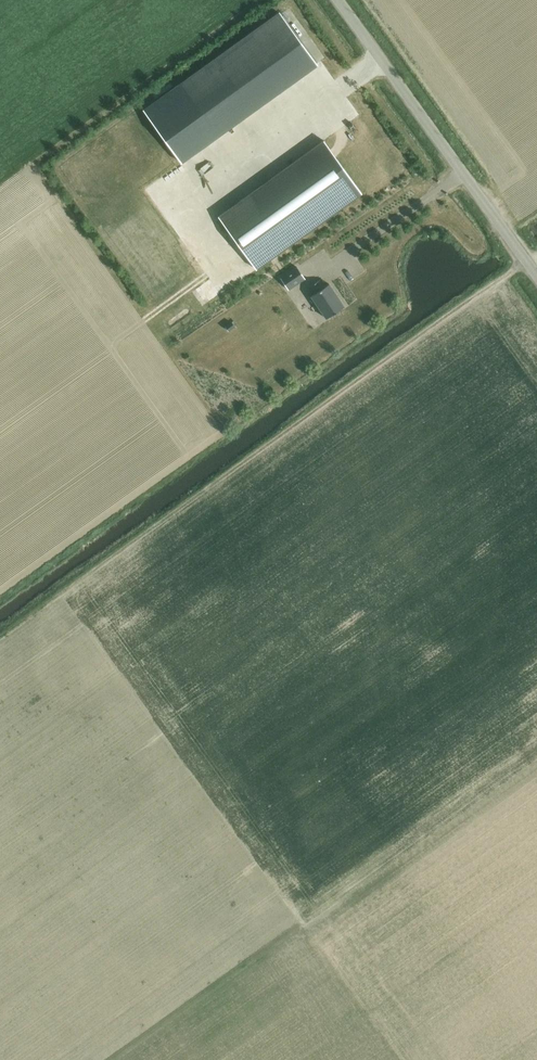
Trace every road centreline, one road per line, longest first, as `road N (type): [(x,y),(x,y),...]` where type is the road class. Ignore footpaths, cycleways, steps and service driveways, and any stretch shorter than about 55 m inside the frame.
road 1 (tertiary): [(536,278),(338,0)]

